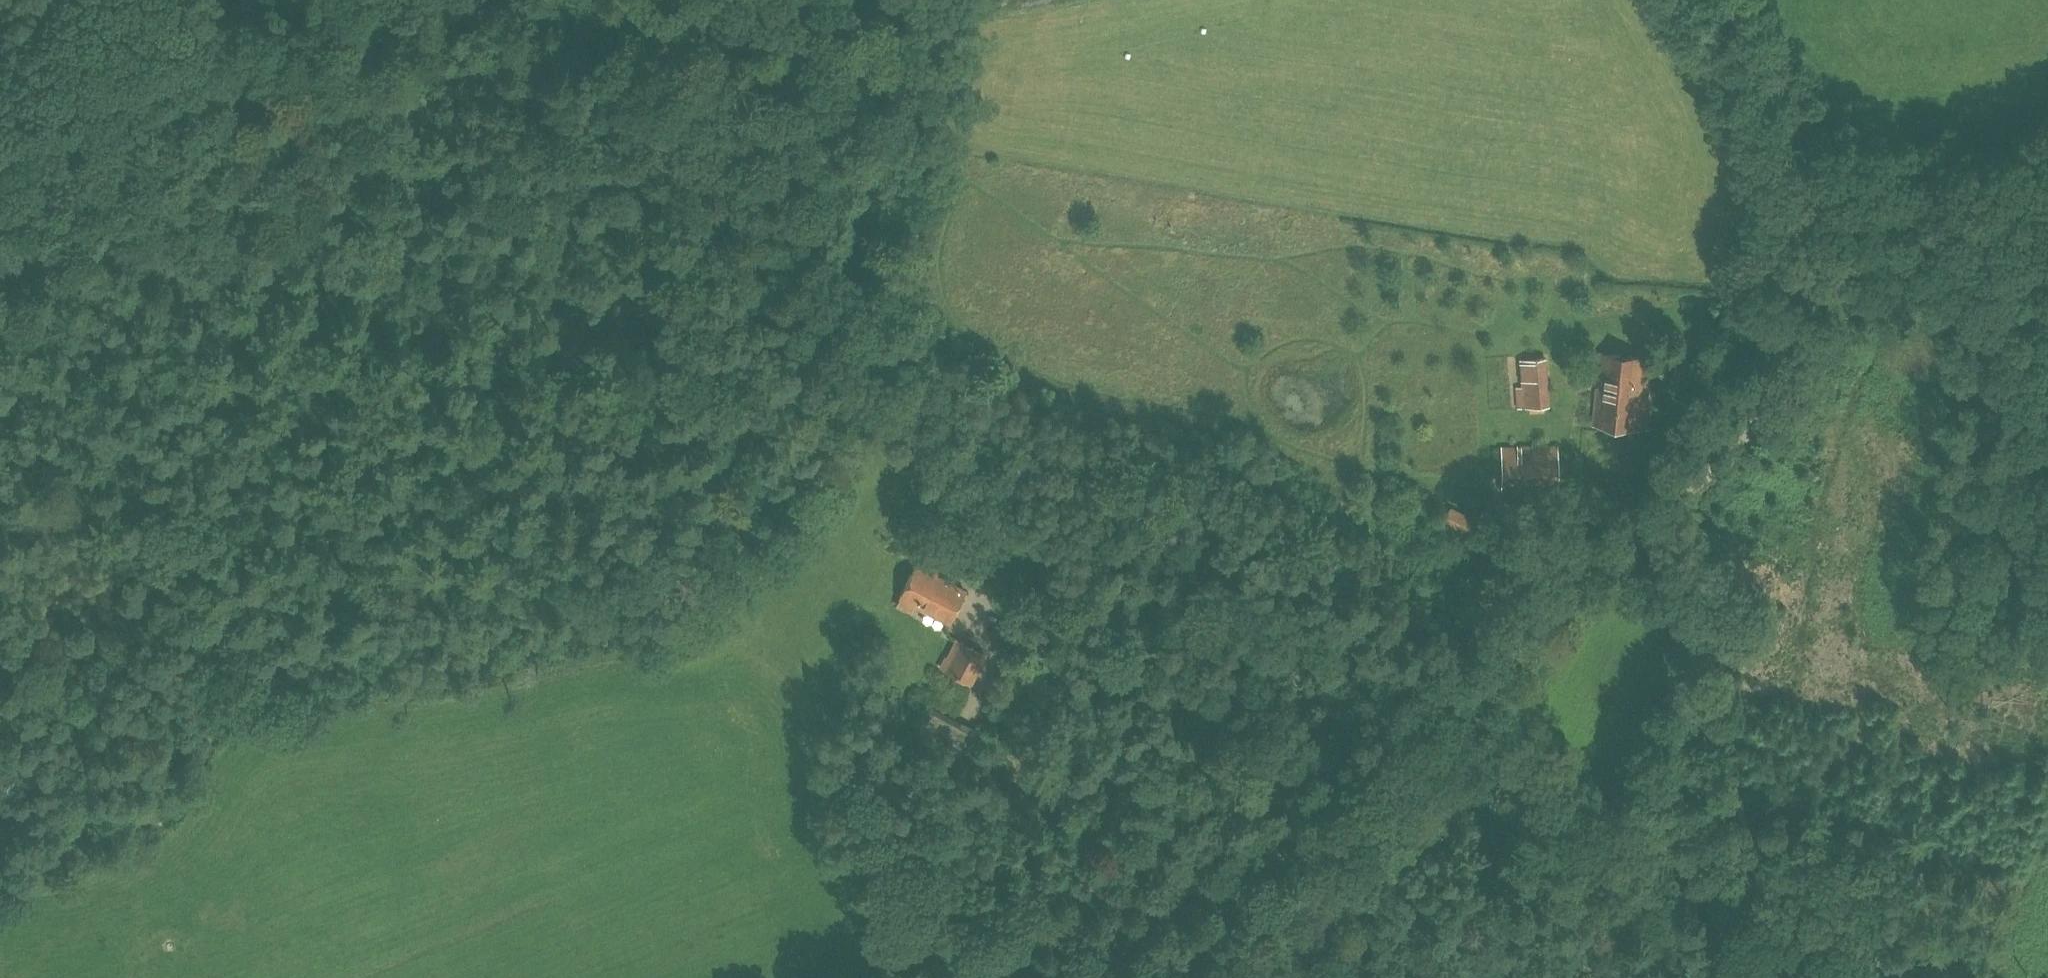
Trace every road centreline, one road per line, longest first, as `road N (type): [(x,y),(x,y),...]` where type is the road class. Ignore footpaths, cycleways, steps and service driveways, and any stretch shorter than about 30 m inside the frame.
road 1 (track): [(484,0),(1337,821),(1310,816),(915,977)]
road 2 (track): [(1337,821),(1356,814),(1459,713),(1599,544),(1685,497),(1748,445),(1777,400),(1802,320),(1798,224),(1730,0)]
road 3 (track): [(333,0),(170,64),(0,176)]
road 4 (track): [(2047,299),(1802,320)]
road 5 (track): [(1518,977),(1337,821)]
road 6 (track): [(1224,977),(1314,838),(1337,821)]

